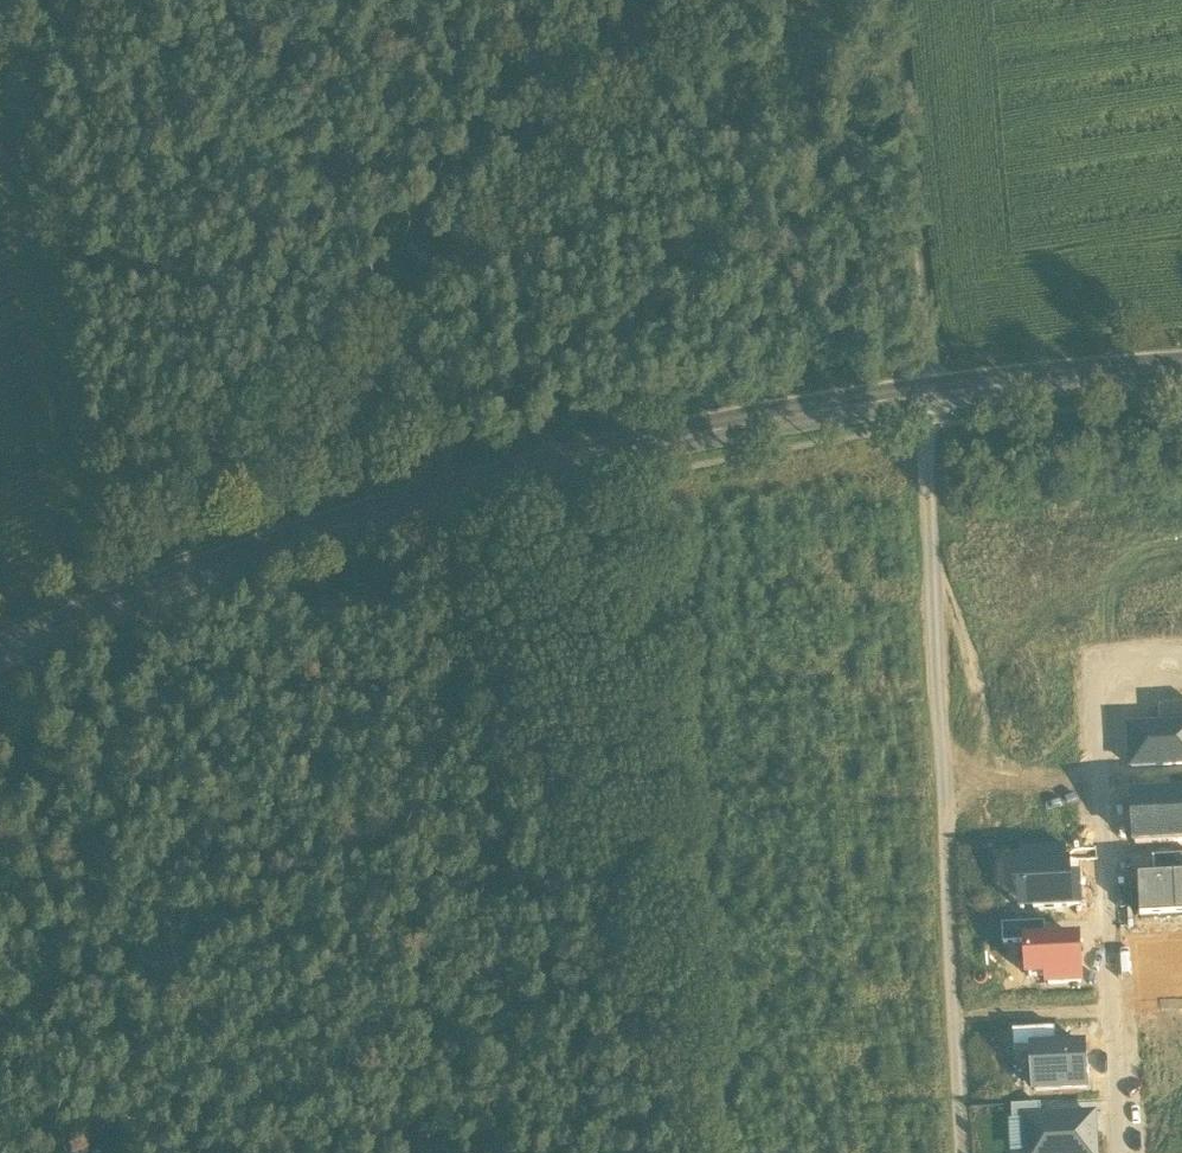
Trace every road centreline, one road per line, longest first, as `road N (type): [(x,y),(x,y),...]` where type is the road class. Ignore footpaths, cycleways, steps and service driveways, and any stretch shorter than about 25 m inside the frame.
road 1 (secondary): [(0,656),(202,574),(560,466),(933,394)]
road 2 (unclassified): [(933,394),(923,431),(962,1152)]
road 3 (residential): [(1128,1152),(1099,663),(1181,659)]
road 4 (track): [(895,0),(933,394)]
road 5 (secondary): [(933,394),(1181,371)]
road 6 (track): [(115,0),(0,50)]

